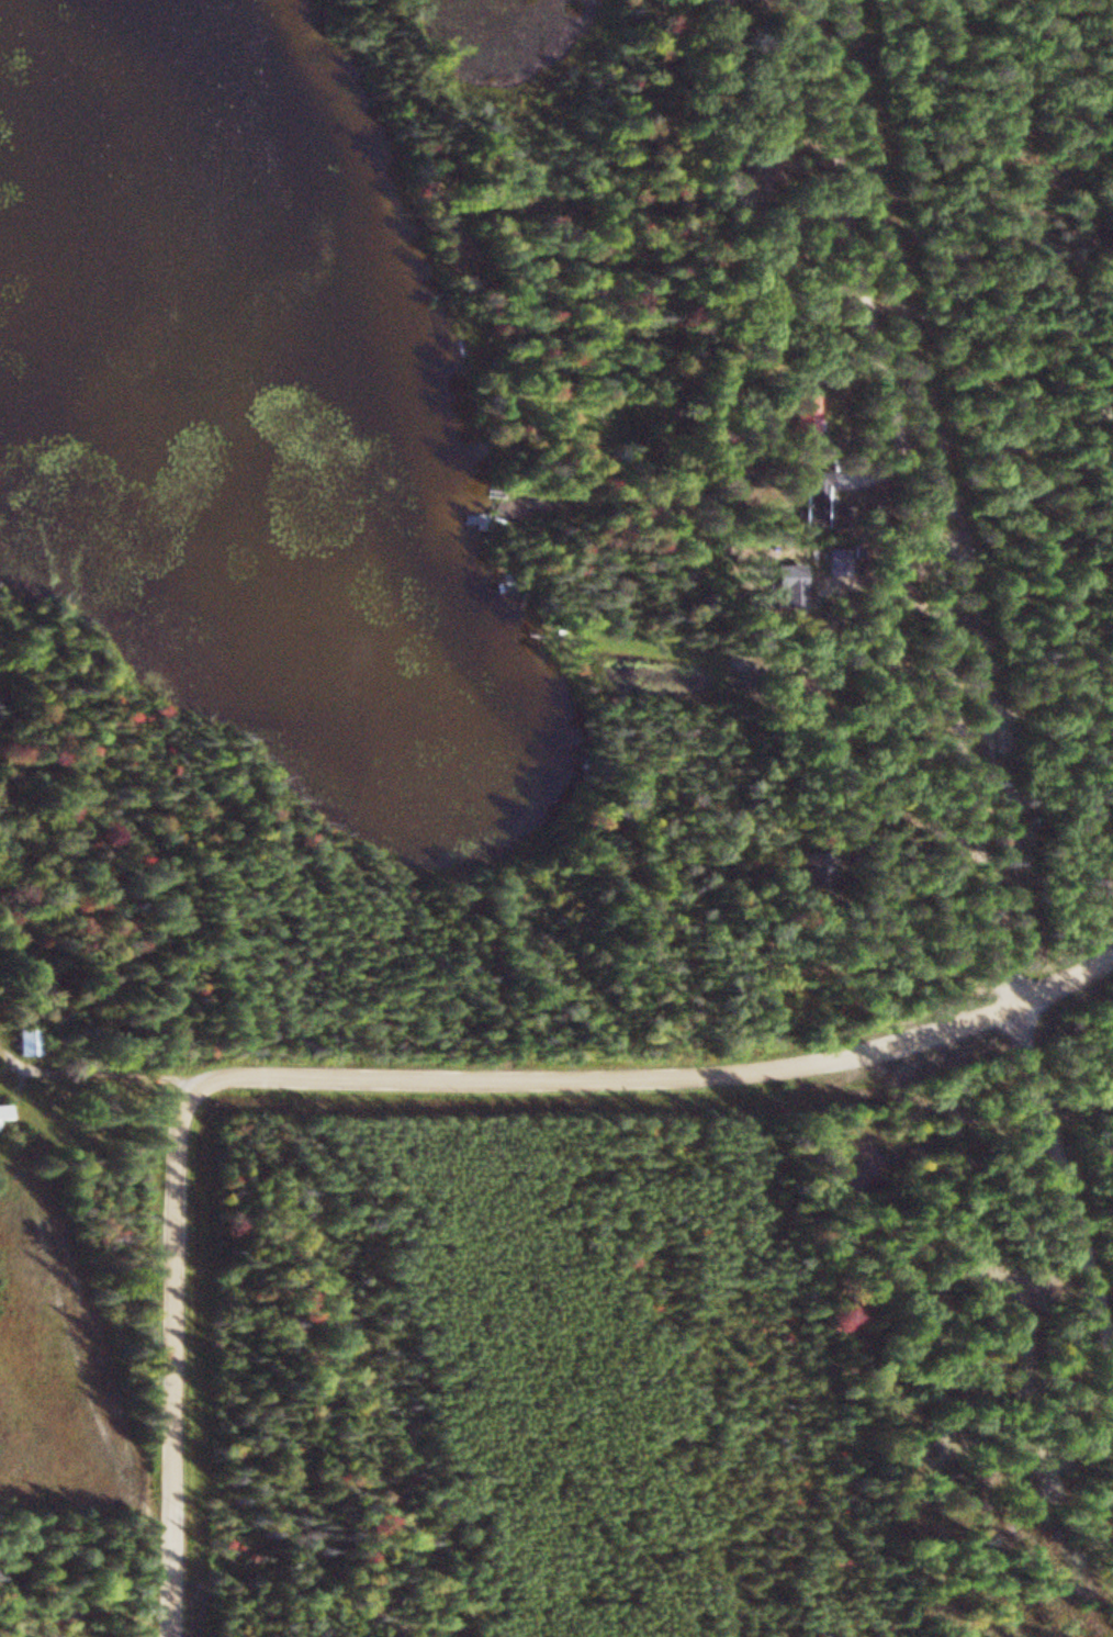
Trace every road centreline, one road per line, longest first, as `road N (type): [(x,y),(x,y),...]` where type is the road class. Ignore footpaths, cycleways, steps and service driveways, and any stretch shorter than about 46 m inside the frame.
road 1 (residential): [(1112,1312),(1025,1011),(938,525),(861,0)]
road 2 (residential): [(198,1088),(271,1076),(556,1083),(854,1056),(1025,1011),(1112,961)]
road 3 (residential): [(184,1636),(177,1180),(198,1088)]

